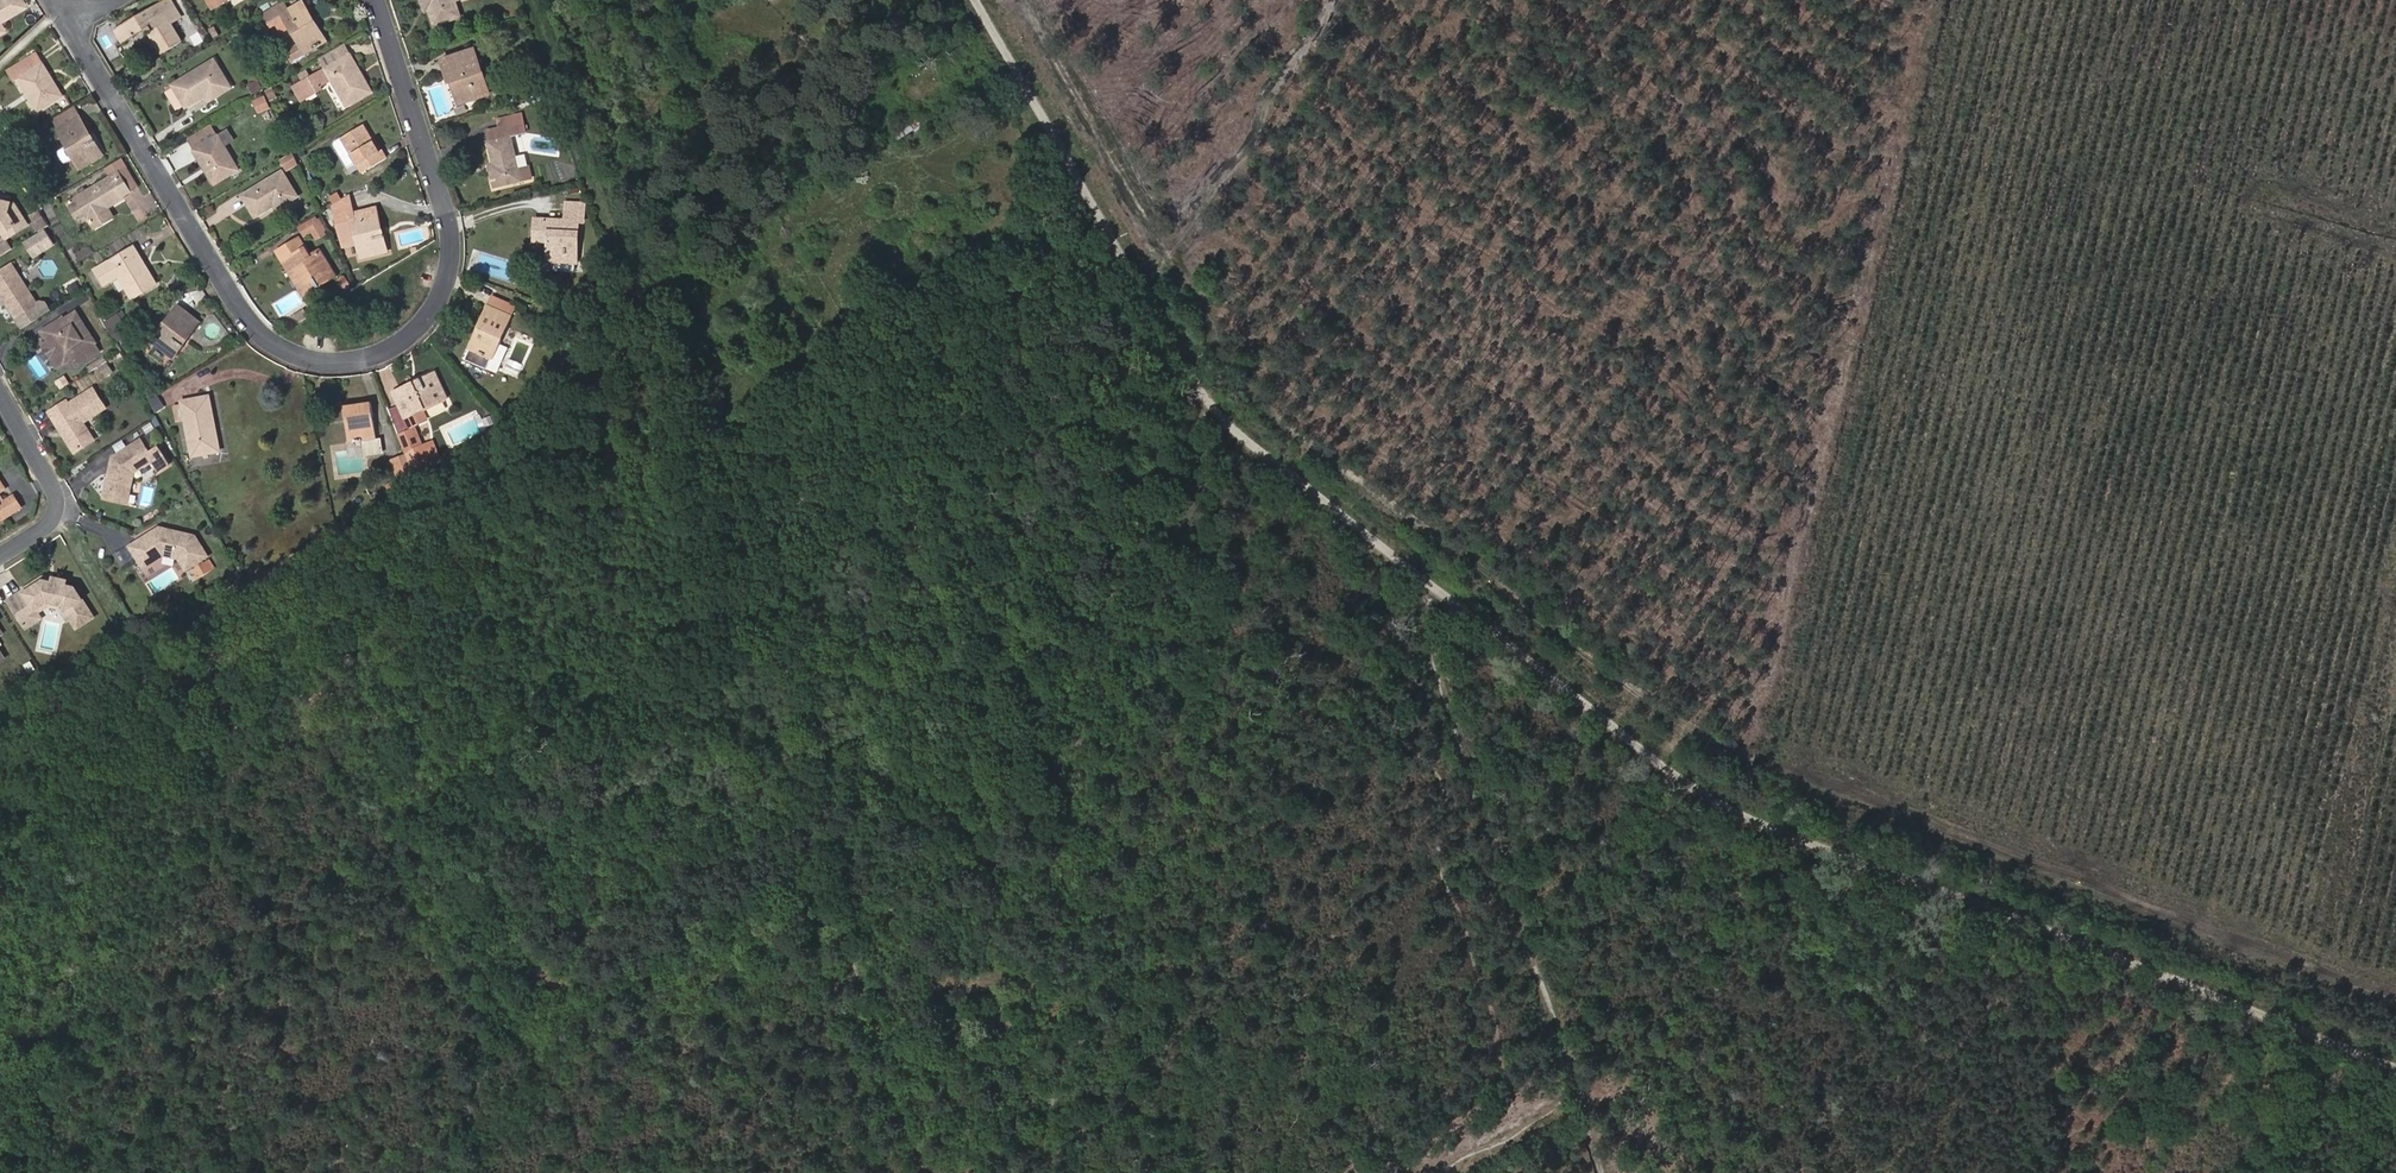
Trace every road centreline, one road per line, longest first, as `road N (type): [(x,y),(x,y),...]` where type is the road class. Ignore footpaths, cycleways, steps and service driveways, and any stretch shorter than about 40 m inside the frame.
road 1 (track): [(973,0),(1213,409),(1706,797),(2395,1067)]
road 2 (residential): [(375,0),(450,224),(450,280),(438,306),(402,343),(343,362),(284,351),(239,306),(70,26)]
road 3 (residential): [(0,394),(59,502),(49,530),(0,560)]

